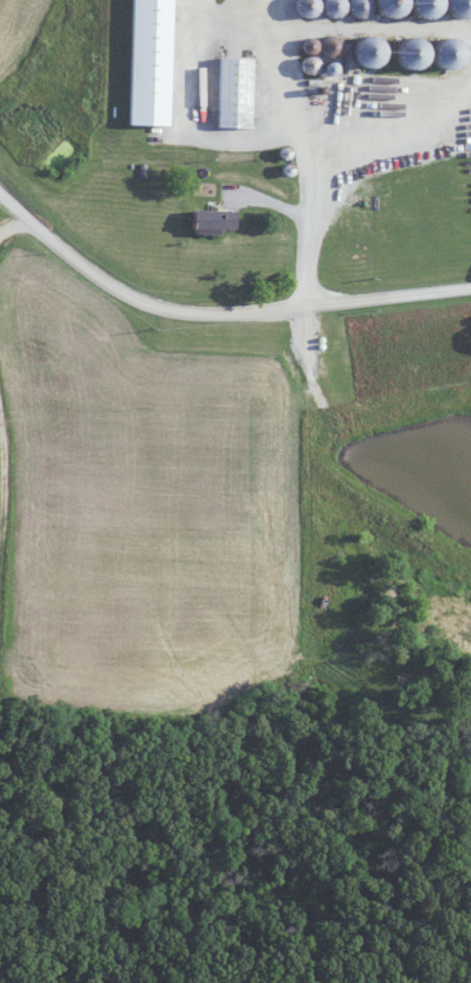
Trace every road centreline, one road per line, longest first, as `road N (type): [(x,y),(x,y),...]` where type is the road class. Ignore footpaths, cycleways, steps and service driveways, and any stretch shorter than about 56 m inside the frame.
road 1 (residential): [(470,284),(168,309),(76,265),(0,194)]

